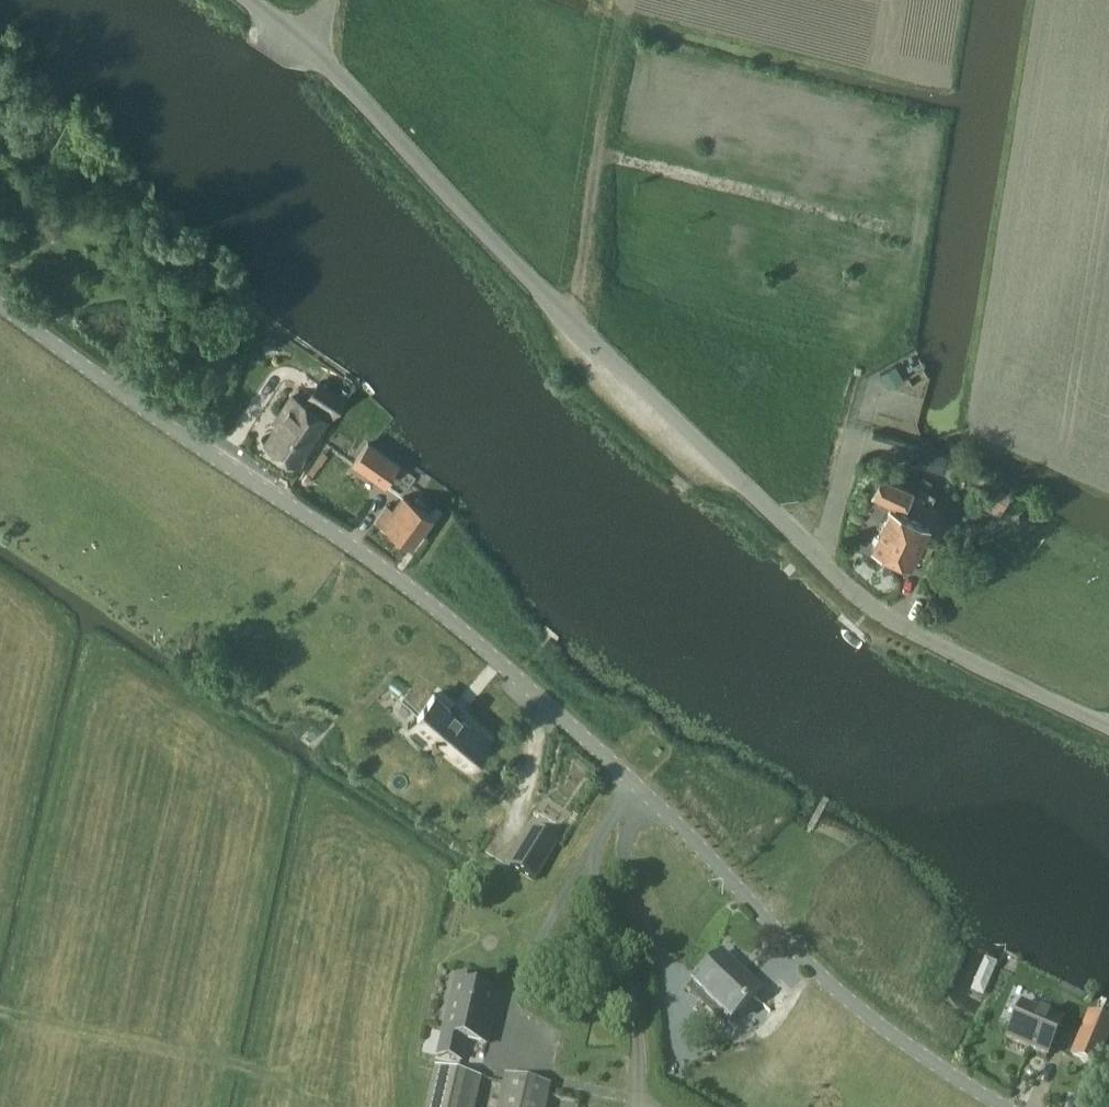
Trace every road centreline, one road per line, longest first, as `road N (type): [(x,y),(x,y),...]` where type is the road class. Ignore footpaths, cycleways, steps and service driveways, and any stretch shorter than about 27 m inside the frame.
road 1 (unclassified): [(1007,1106),(905,1044),(806,960),(654,802),(386,571),(0,306)]
road 2 (tertiary): [(1108,728),(893,622),(573,326),(307,47),(246,0)]

